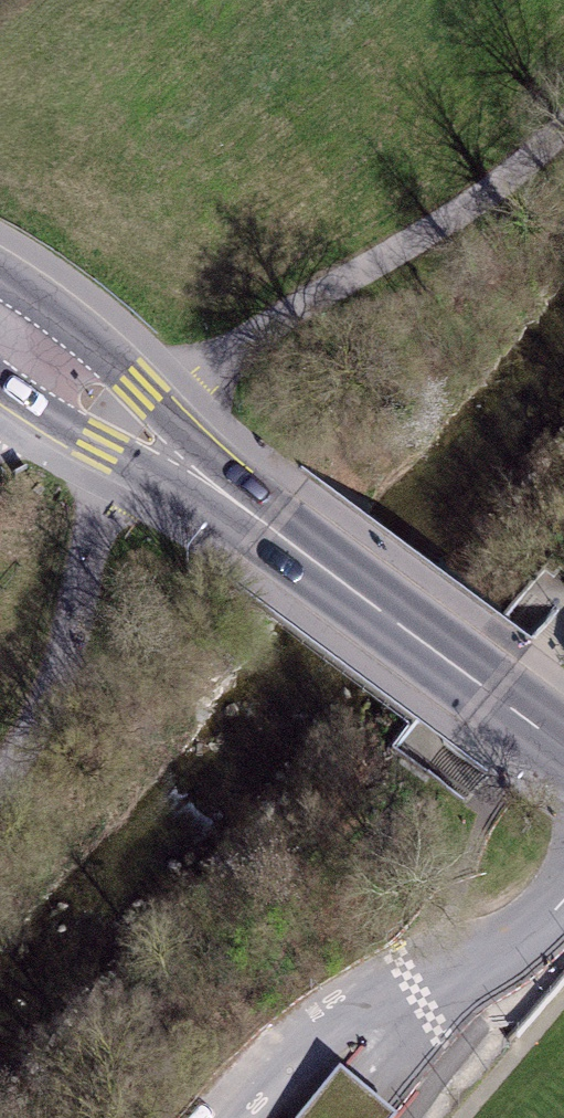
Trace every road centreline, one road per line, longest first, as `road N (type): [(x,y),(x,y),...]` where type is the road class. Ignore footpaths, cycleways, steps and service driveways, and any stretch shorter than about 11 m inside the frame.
road 1 (track): [(0,777),(77,649),(89,529),(158,445),(254,334),(506,179),(563,115)]
road 2 (tertiary): [(563,747),(0,330)]

